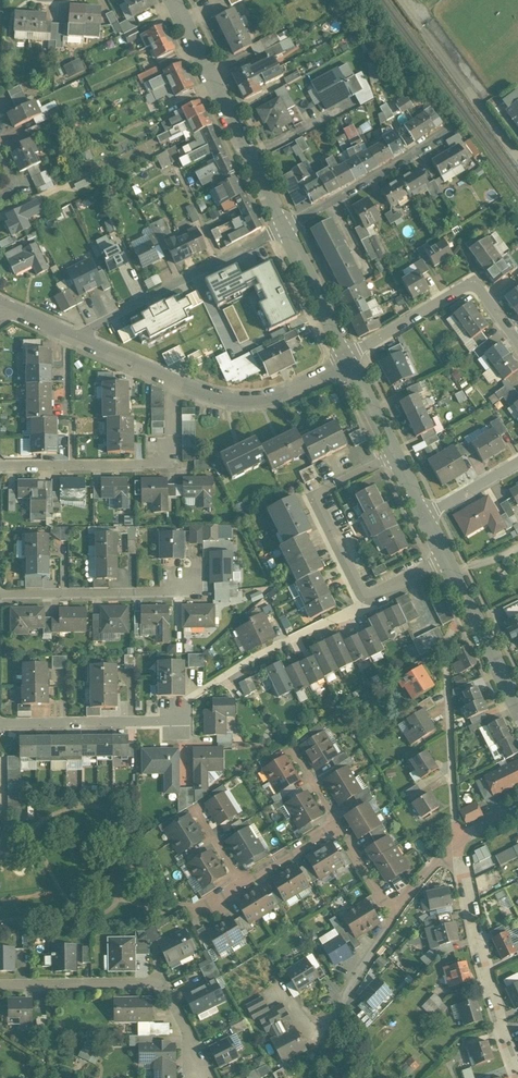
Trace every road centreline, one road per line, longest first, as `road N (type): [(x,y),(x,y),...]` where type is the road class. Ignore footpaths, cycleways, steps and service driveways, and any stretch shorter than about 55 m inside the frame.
road 1 (residential): [(347,360),(288,392),(245,400),(202,391),(75,337)]
road 2 (residential): [(0,985),(166,984),(207,1073)]
road 3 (residential): [(172,0),(282,228)]
road 4 (residential): [(459,845),(448,639),(473,619)]
road 5 (residential): [(517,1074),(459,845)]
road 6 (residential): [(75,337),(282,228)]
road 7 (residential): [(347,360),(473,288),(517,342)]
road 8 (residential): [(393,455),(317,493),(370,601)]
road 9 (residential): [(0,597),(167,593),(188,582)]
road 10 (residential): [(282,228),(447,133)]
road 11 (residential): [(0,468),(176,465)]
road 12 (residential): [(0,723),(176,721)]
road 13 (residential): [(336,824),(197,909)]
road 14 (residential): [(370,601),(227,675)]
road 15 (residential): [(282,228),(347,360)]

